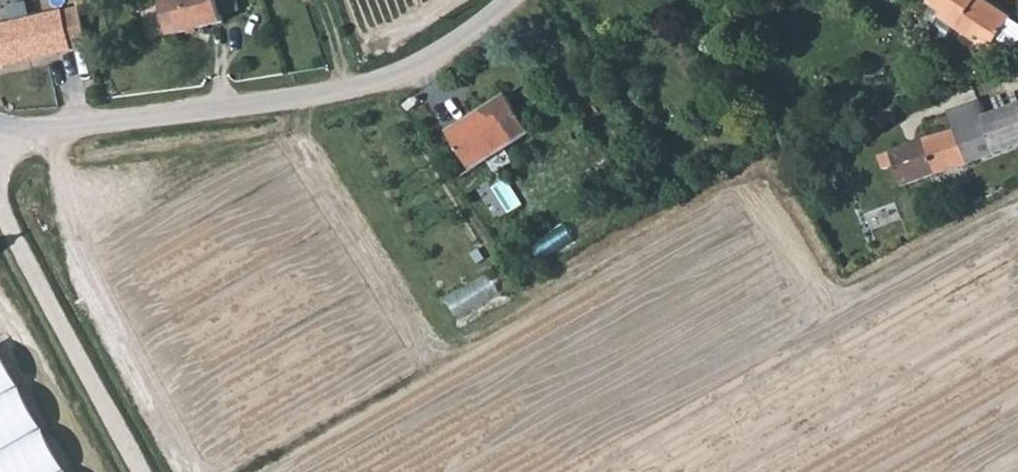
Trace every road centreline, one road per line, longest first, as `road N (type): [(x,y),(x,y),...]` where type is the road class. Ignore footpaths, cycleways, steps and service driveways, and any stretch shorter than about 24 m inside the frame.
road 1 (unclassified): [(0,141),(396,68),(467,30),(500,0)]
road 2 (track): [(0,210),(141,471)]

